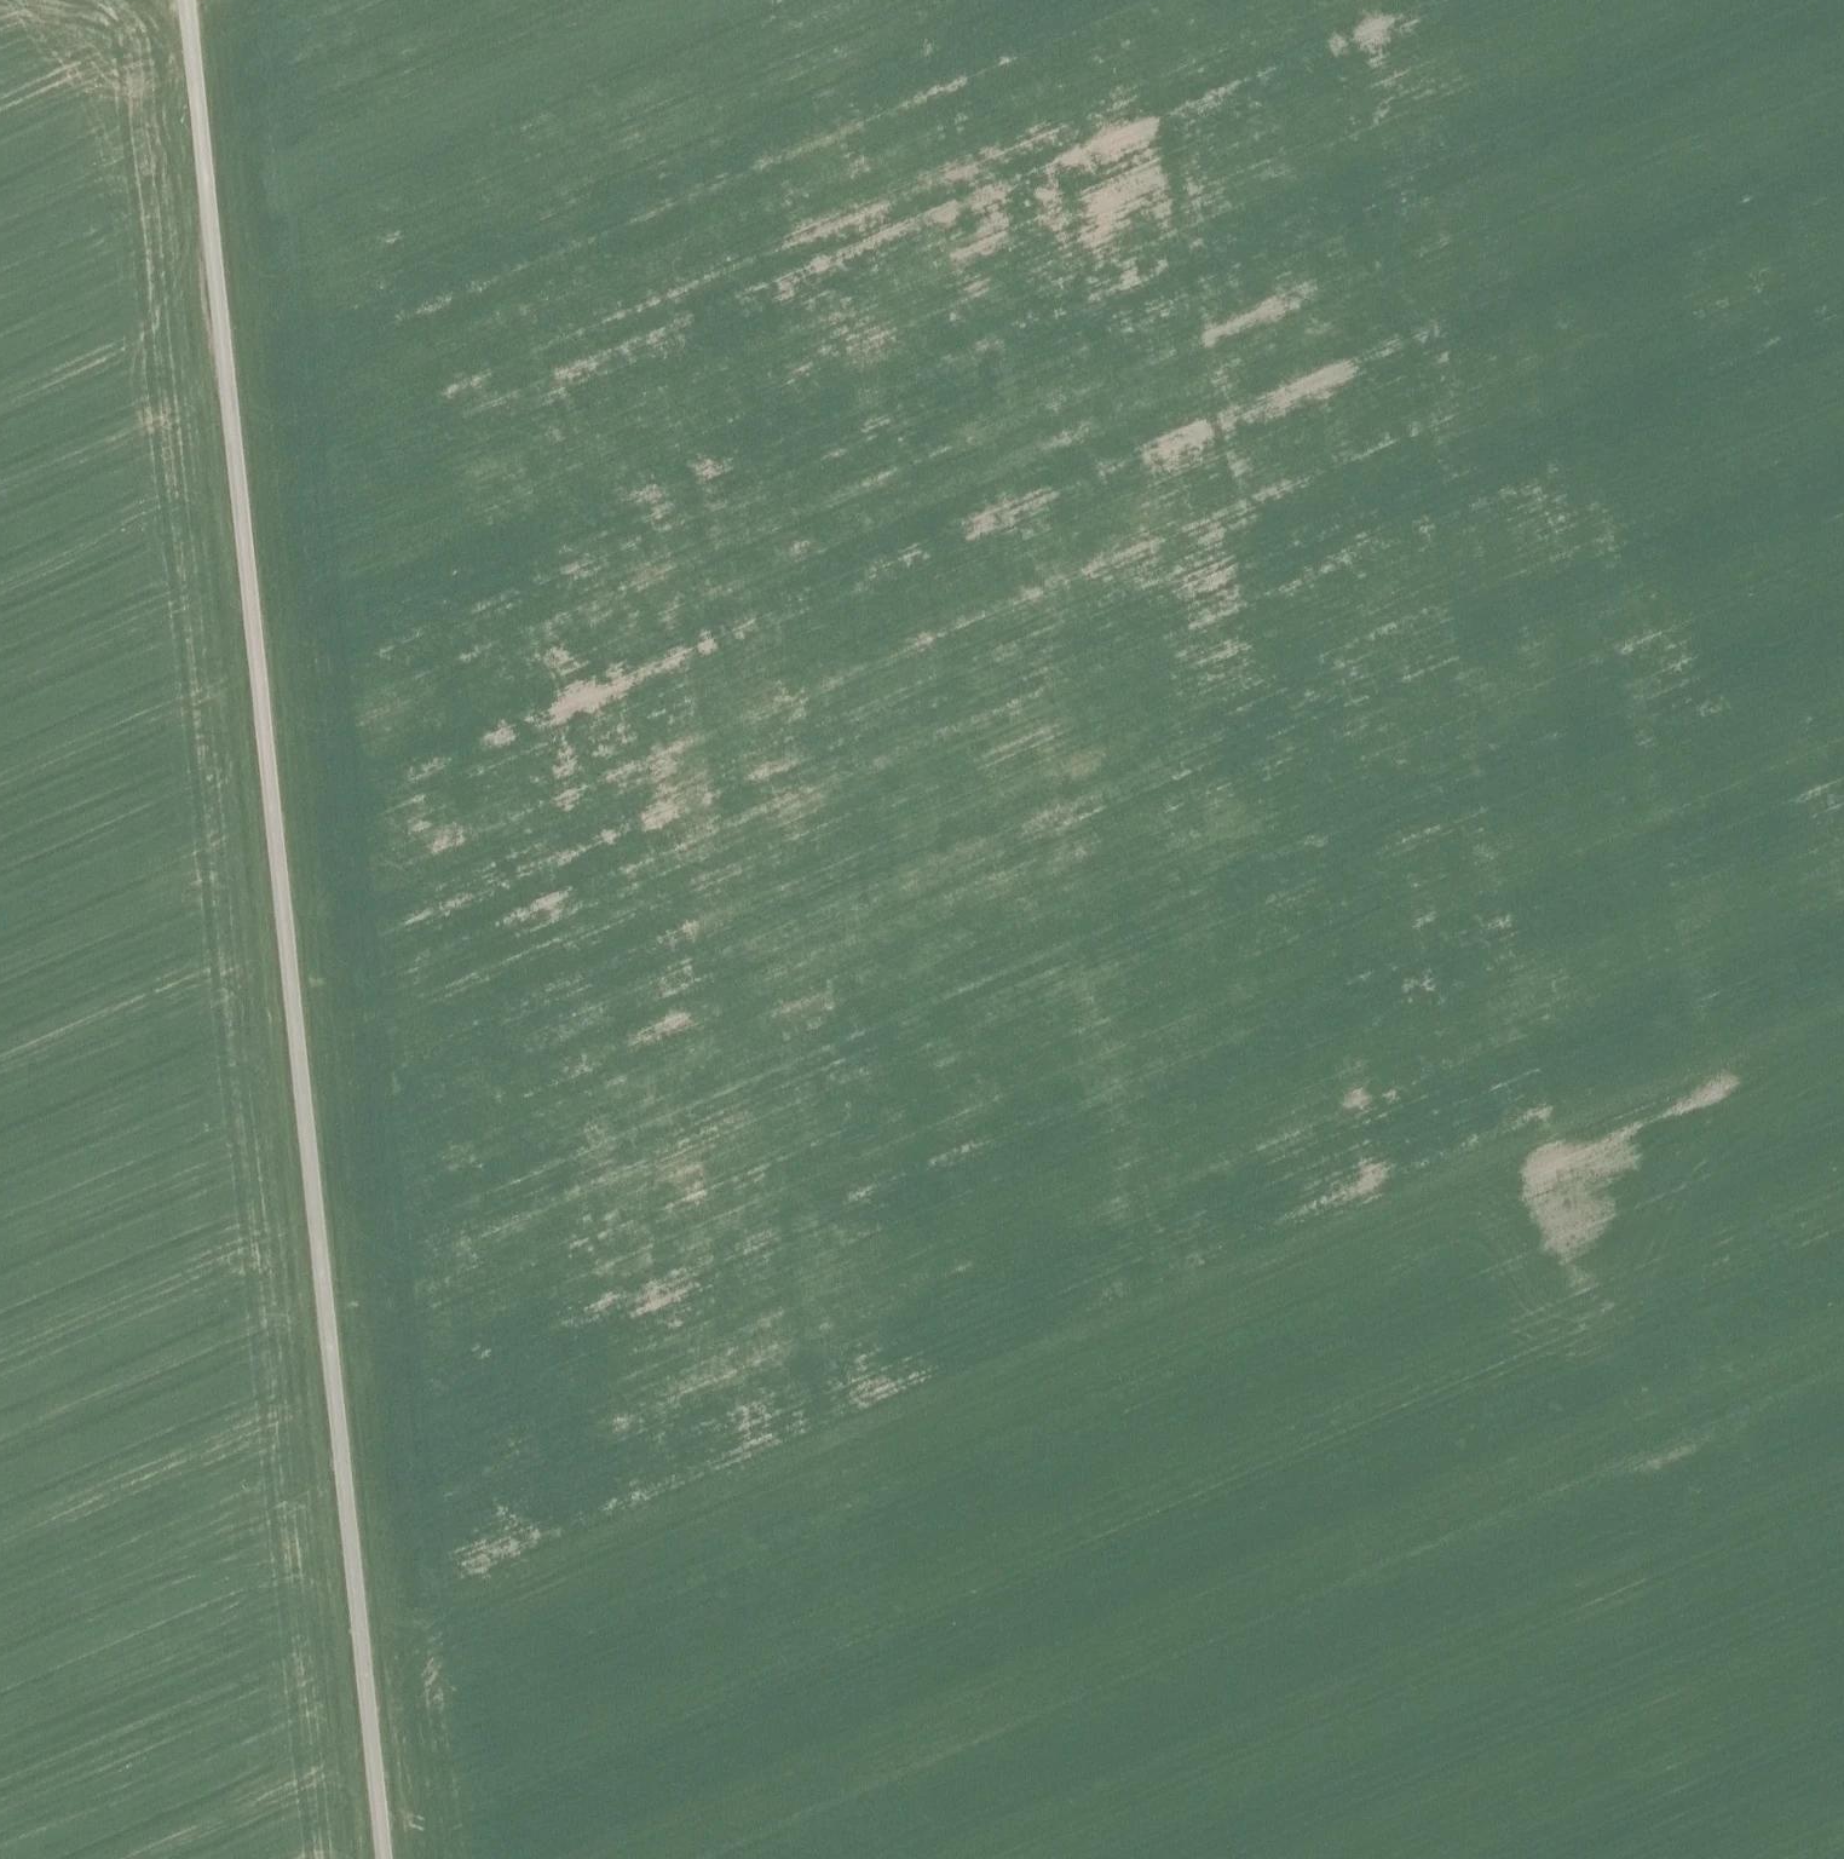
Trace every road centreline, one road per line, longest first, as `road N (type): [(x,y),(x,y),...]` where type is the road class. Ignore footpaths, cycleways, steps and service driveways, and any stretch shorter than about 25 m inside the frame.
road 1 (unclassified): [(387,1858),(184,0)]

